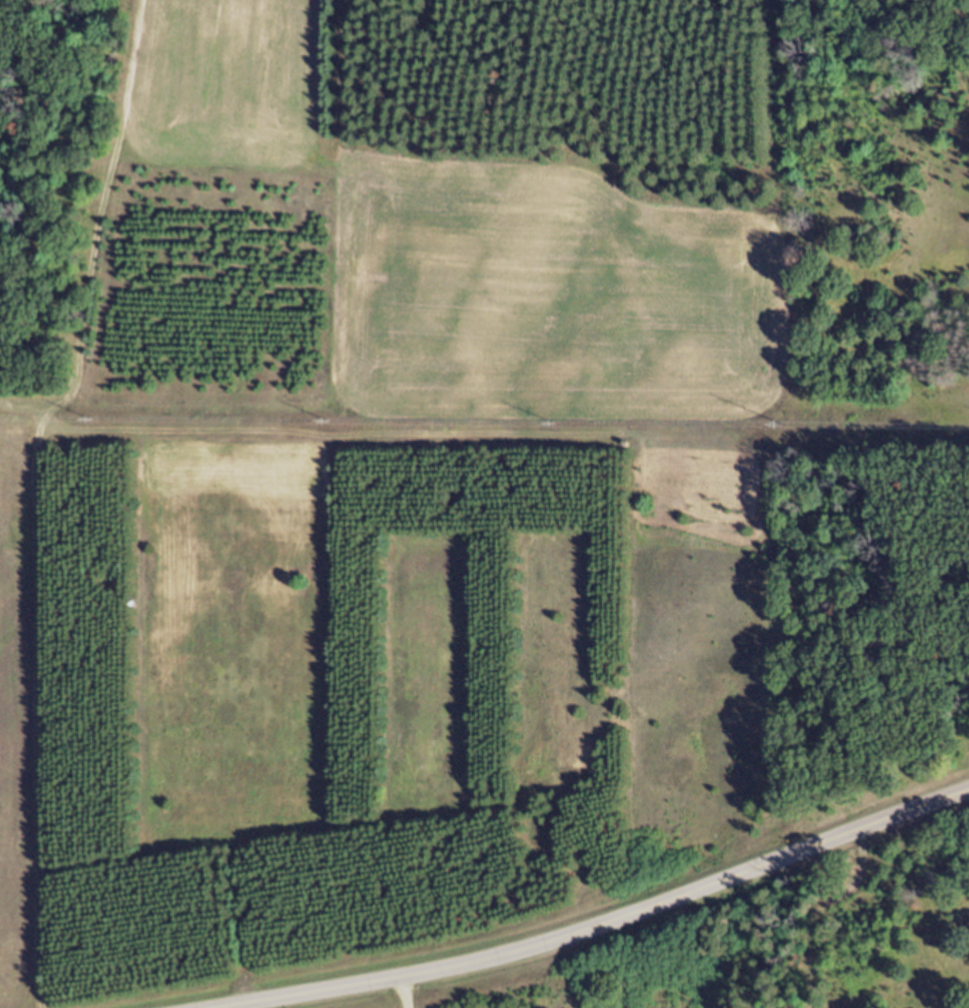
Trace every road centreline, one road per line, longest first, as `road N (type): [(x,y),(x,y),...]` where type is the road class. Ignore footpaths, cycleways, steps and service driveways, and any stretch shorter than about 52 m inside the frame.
road 1 (secondary): [(227,1007),(493,960),(968,792)]

